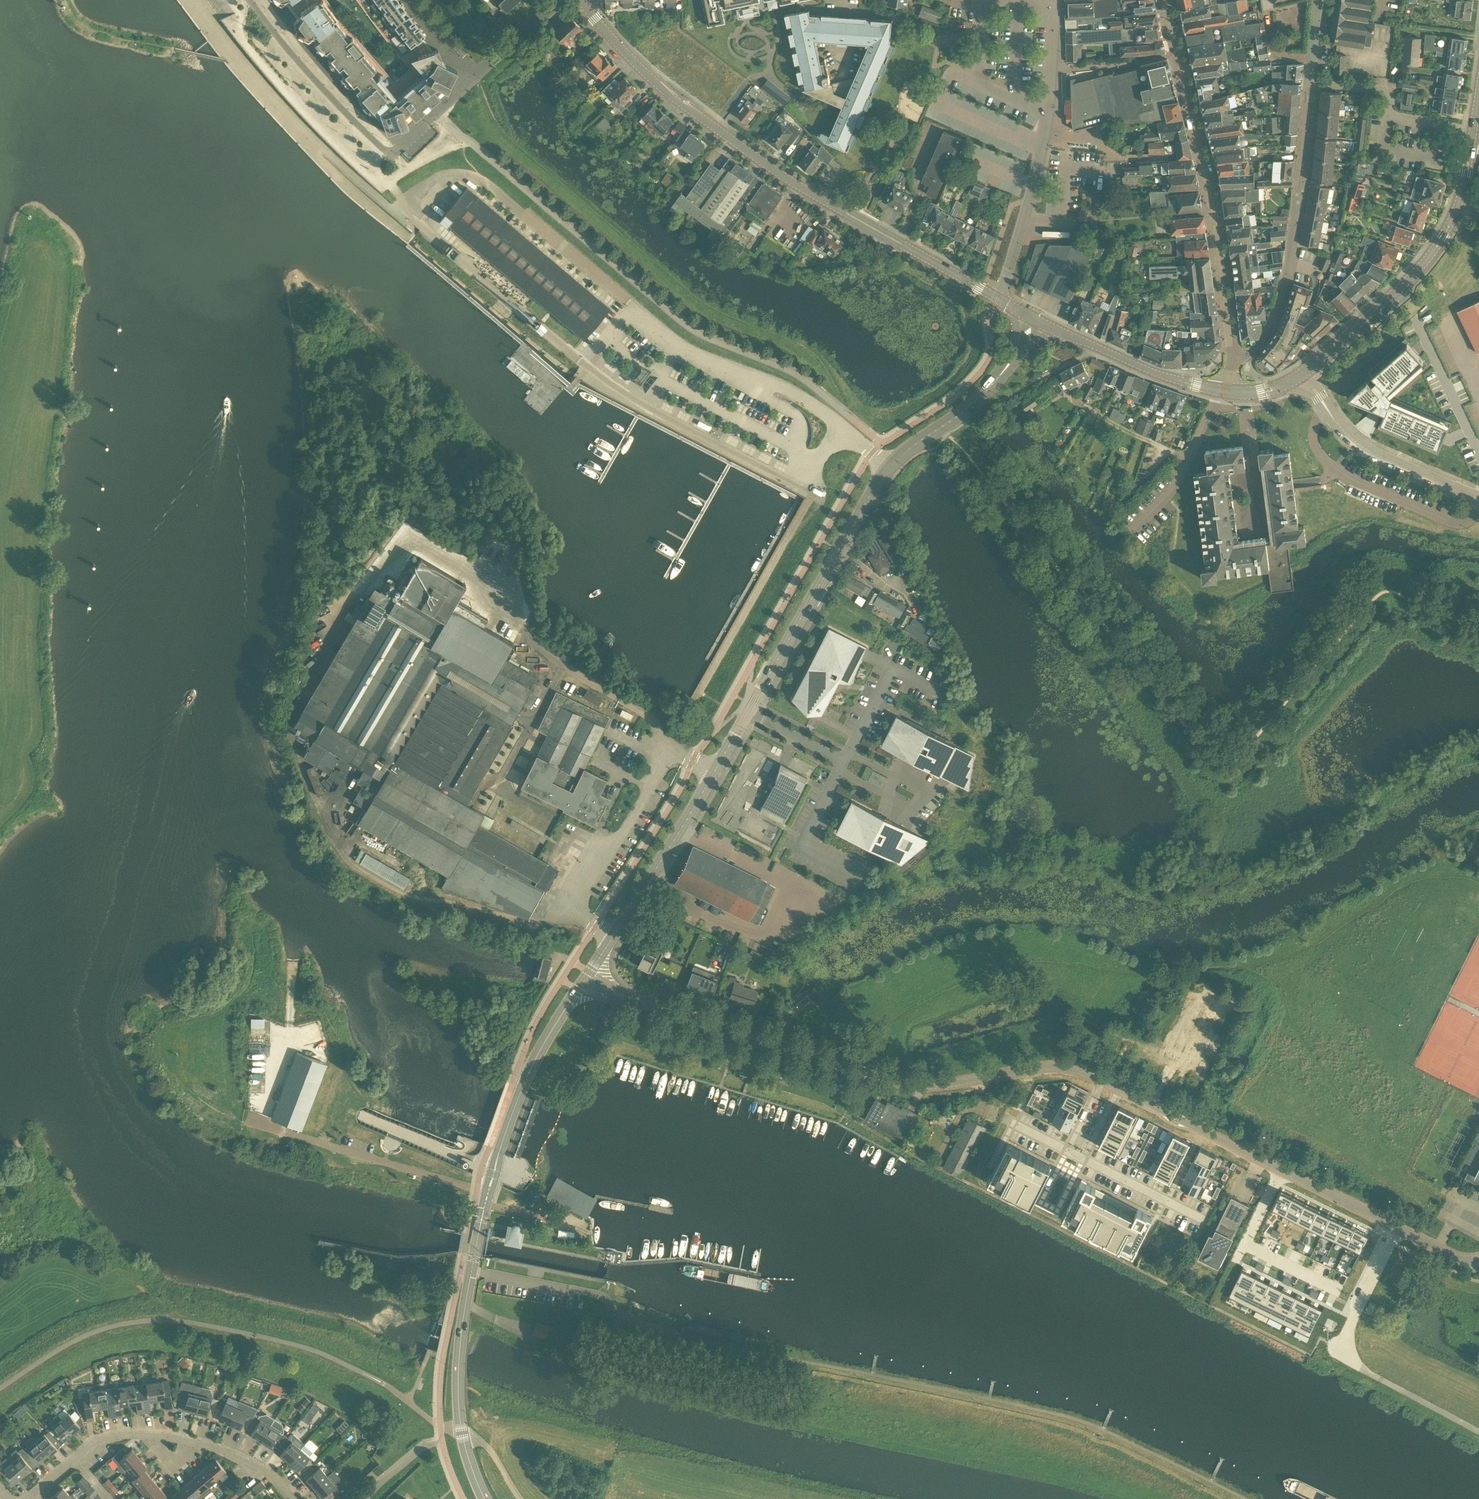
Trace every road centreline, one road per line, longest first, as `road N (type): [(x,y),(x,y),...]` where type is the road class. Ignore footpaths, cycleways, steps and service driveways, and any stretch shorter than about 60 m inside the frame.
road 1 (secondary): [(485,1498),(467,1454),(458,1387),(478,1236),(520,1093),(584,981)]
road 2 (tertiary): [(1104,1082),(1055,1066),(907,1084),(584,981)]
road 3 (secondary): [(997,299),(799,186),(682,105),(581,0)]
road 4 (residential): [(1234,362),(1202,155),(1165,0)]
road 5 (secondary): [(584,981),(748,711)]
road 6 (residential): [(997,299),(1038,167),(1053,3)]
road 7 (residential): [(1311,84),(1282,294),(1260,344),(1234,362)]
road 8 (residential): [(72,1456),(90,1440),(136,1432),(221,1448),(274,1475),(293,1498)]
road 9 (residential): [(844,427),(777,386),(690,352),(634,308)]
road 10 (tertiary): [(1304,373),(1412,276),(1456,211)]
road 11 (tertiary): [(1478,499),(1366,449),(1340,427),(1304,373)]
road 12 (secondary): [(888,467),(981,397),(1035,320)]
road 13 (tertiary): [(1219,391),(1151,371),(1035,320)]
road 14 (residential): [(1082,405),(1188,459),(1219,391)]
road 15 (residential): [(1311,84),(1389,91),(1391,117),(1474,132)]
road 16 (secondary): [(748,711),(839,551)]
road 17 (tertiary): [(1281,1170),(1117,1088)]
road 18 (residential): [(1380,1380),(1353,1364),(1349,1339),(1398,1228)]
road 19 (residential): [(1082,1159),(1203,1219)]
road 20 (residential): [(1082,1159),(1056,1211),(1042,1204),(1068,1152)]
road 21 (tertiary): [(1398,1228),(1281,1170)]

